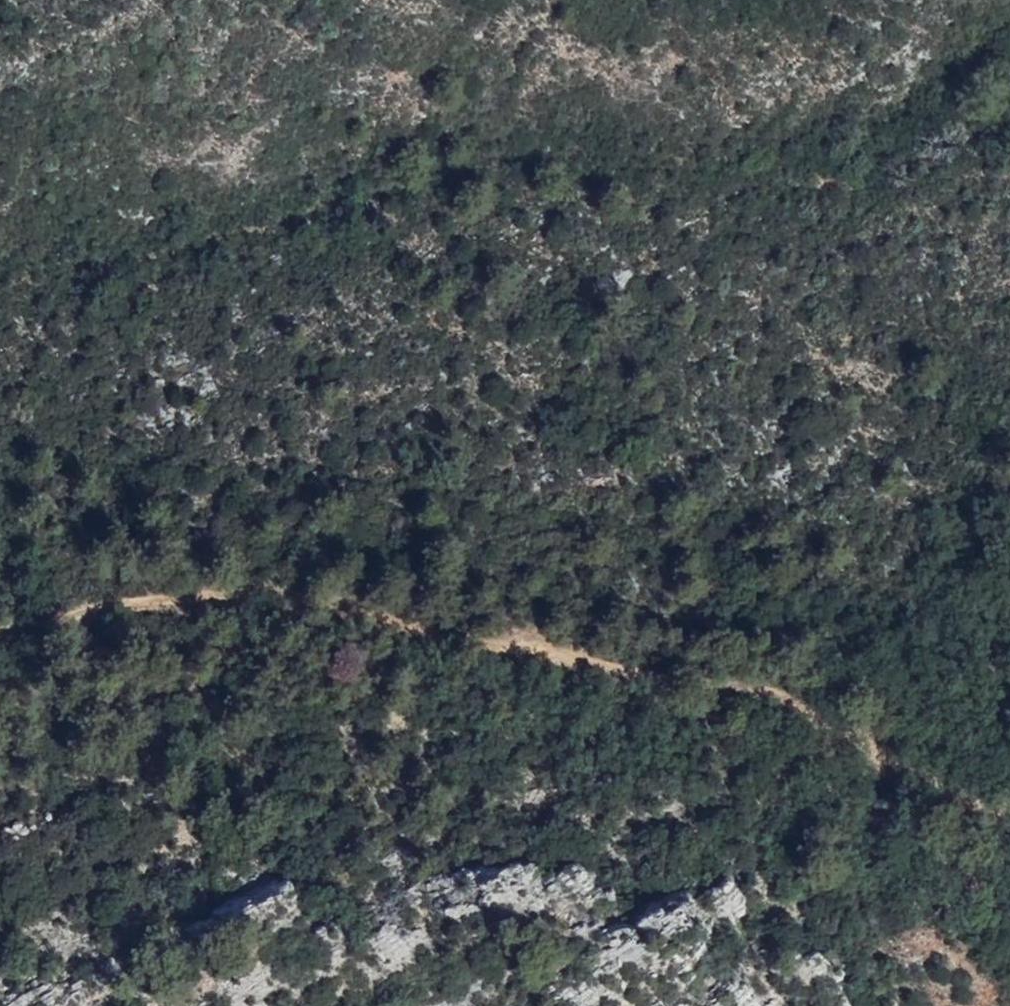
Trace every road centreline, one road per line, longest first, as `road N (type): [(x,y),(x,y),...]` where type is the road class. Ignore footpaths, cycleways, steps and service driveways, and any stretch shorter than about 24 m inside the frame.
road 1 (track): [(0,627),(243,587),(292,593),(642,676),(744,686),(1009,821)]

